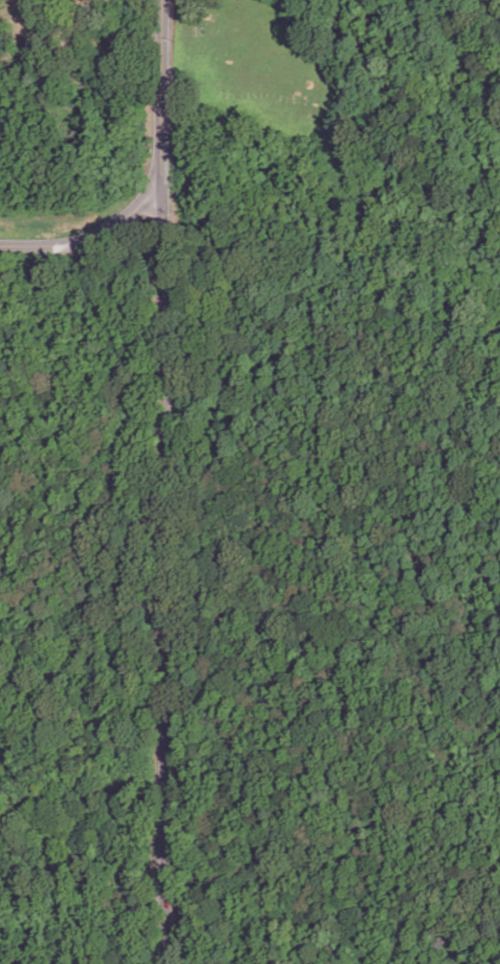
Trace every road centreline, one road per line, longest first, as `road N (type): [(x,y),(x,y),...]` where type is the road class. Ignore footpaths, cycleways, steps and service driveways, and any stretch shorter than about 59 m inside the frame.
road 1 (tertiary): [(161,0),(163,963)]
road 2 (residential): [(160,247),(0,243)]

